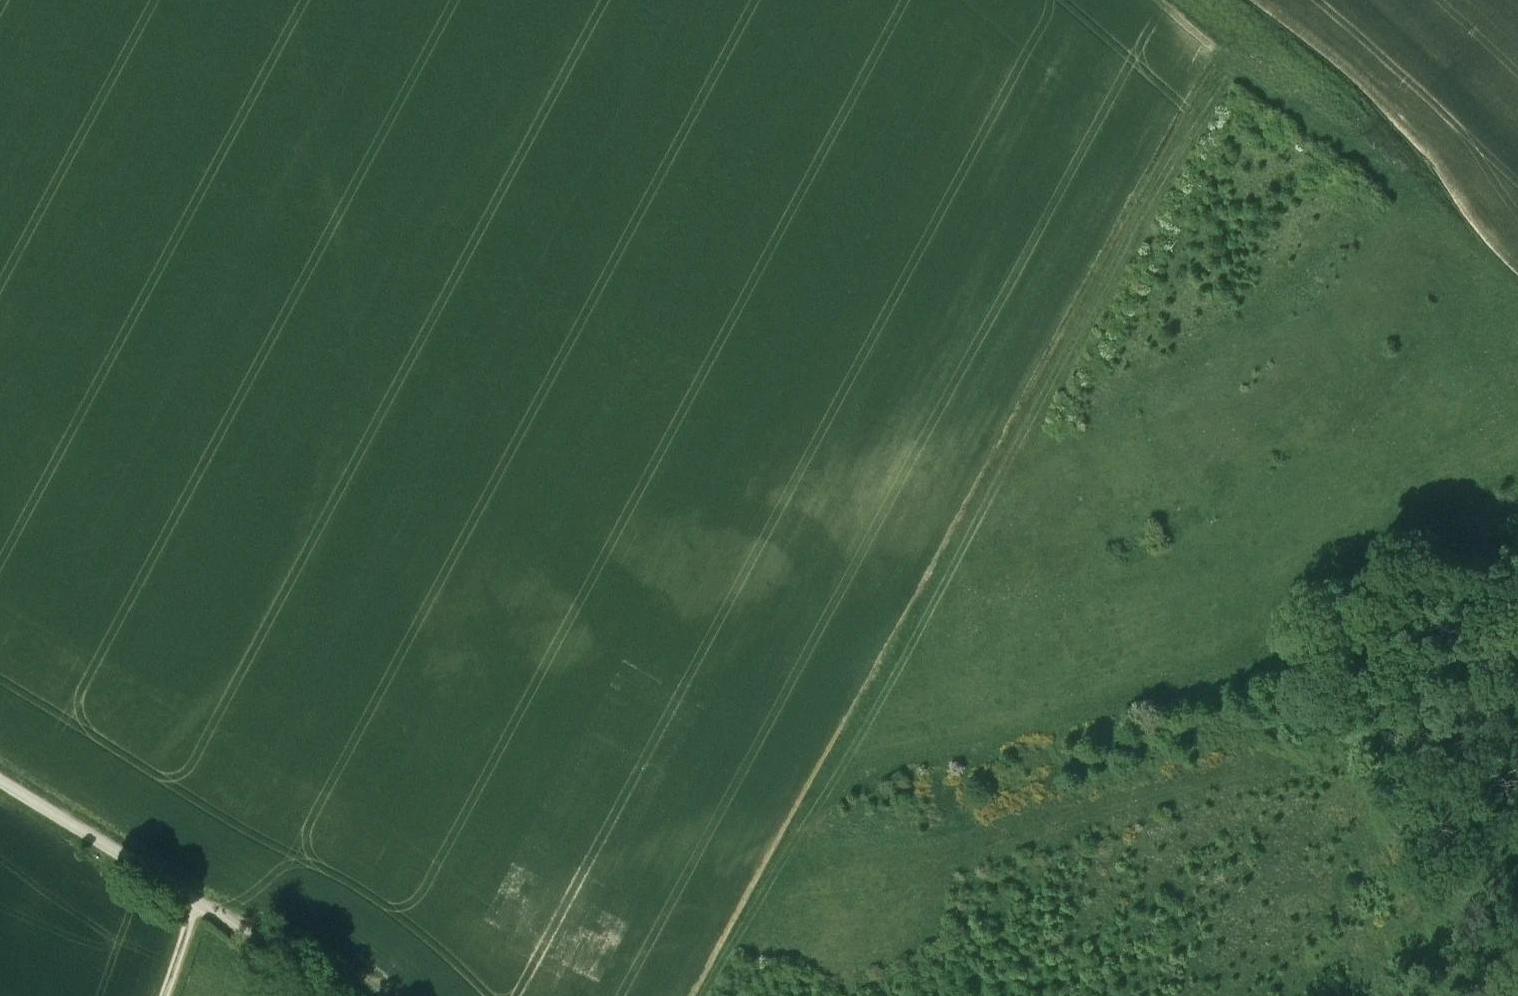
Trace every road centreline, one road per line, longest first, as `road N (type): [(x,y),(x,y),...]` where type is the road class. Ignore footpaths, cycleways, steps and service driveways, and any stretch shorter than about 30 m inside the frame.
road 1 (track): [(322,995),(197,902),(0,781)]
road 2 (track): [(378,995),(283,929),(197,902),(164,995)]
road 3 (track): [(839,758),(701,995)]

